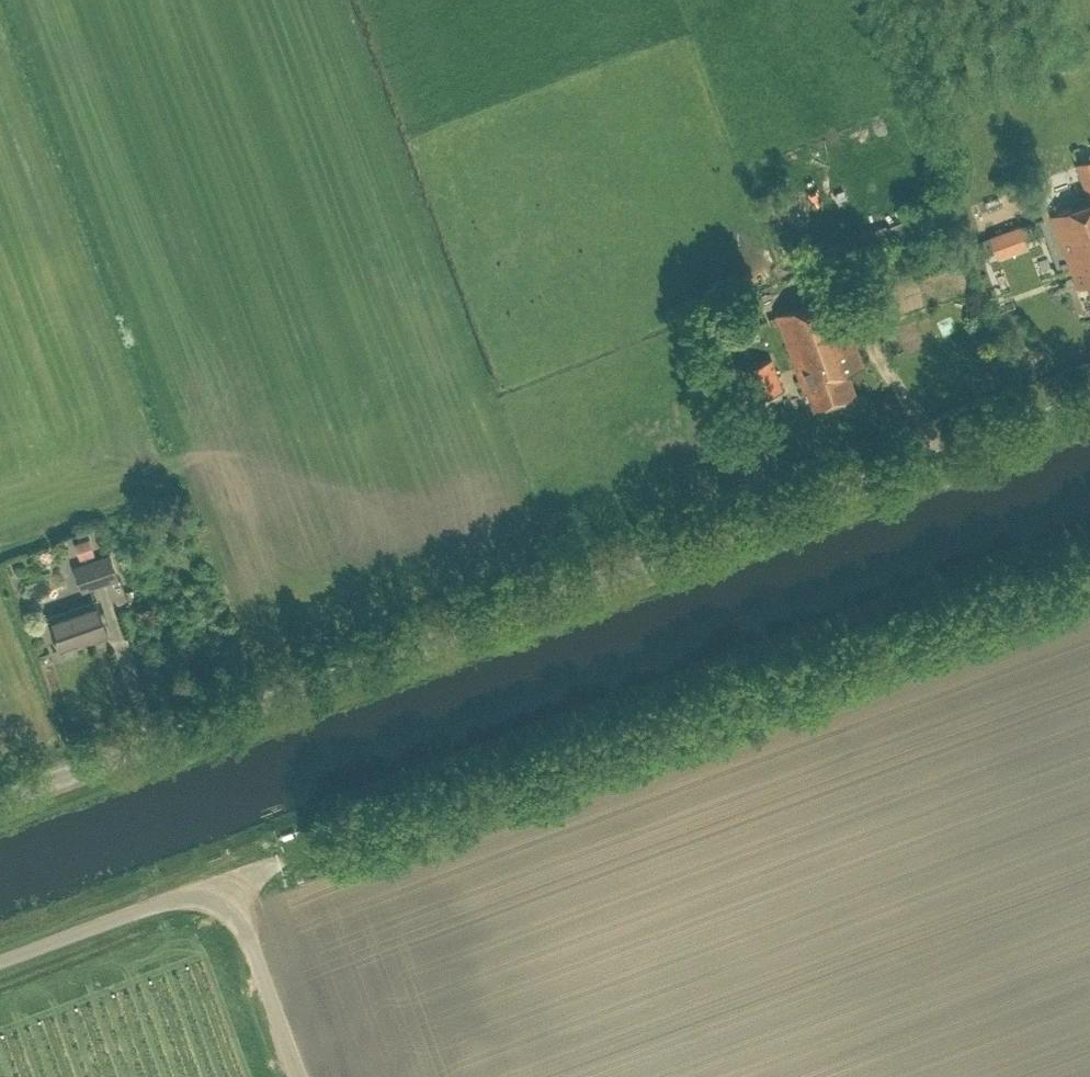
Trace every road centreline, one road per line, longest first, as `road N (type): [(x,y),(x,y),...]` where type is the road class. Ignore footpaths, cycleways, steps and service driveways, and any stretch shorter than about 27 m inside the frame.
road 1 (unclassified): [(0,810),(1089,419)]
road 2 (track): [(1089,541),(301,840),(228,880)]
road 3 (unclassified): [(304,1076),(228,880),(0,959)]

